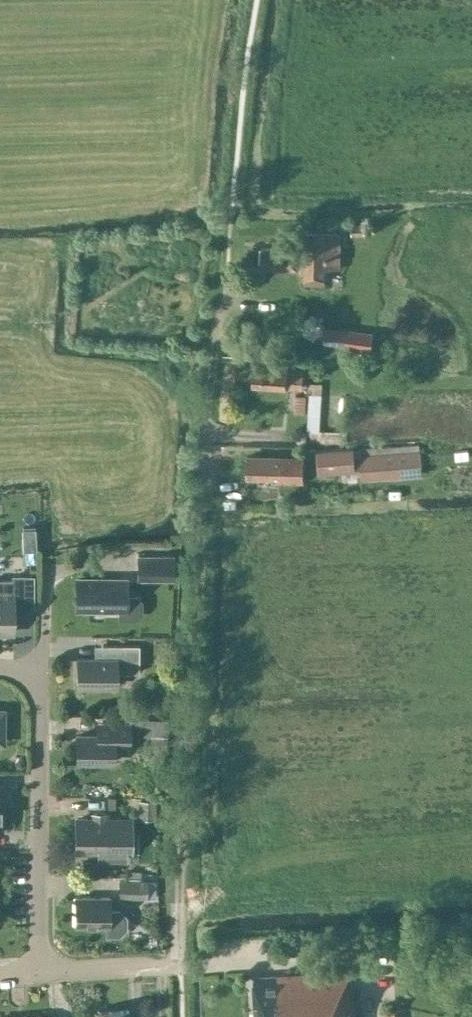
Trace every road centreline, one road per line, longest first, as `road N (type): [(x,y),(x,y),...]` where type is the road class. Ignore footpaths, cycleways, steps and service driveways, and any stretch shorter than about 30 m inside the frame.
road 1 (track): [(180,965),(206,394),(228,255)]
road 2 (residential): [(39,976),(43,668)]
road 3 (residential): [(39,976),(180,965)]

